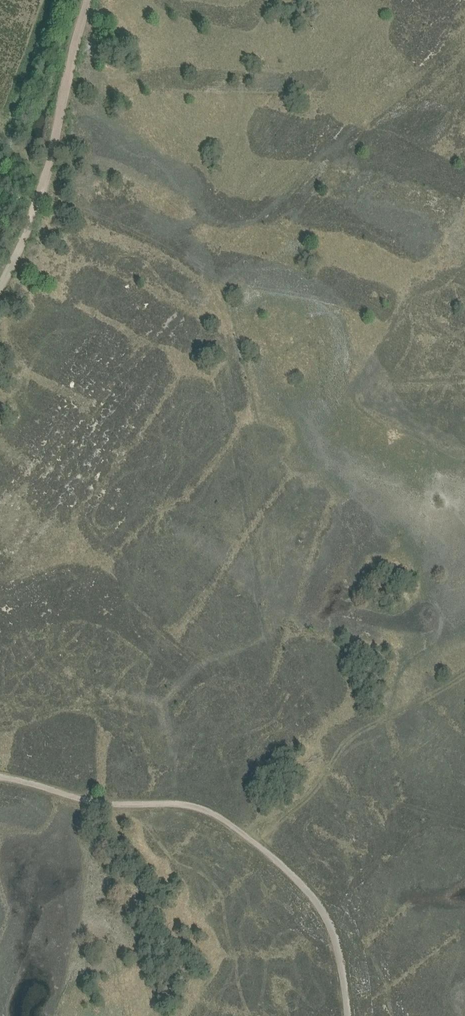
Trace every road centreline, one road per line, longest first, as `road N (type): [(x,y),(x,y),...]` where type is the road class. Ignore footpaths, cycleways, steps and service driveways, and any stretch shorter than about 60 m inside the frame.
road 1 (track): [(49,156),(36,212),(0,283)]

